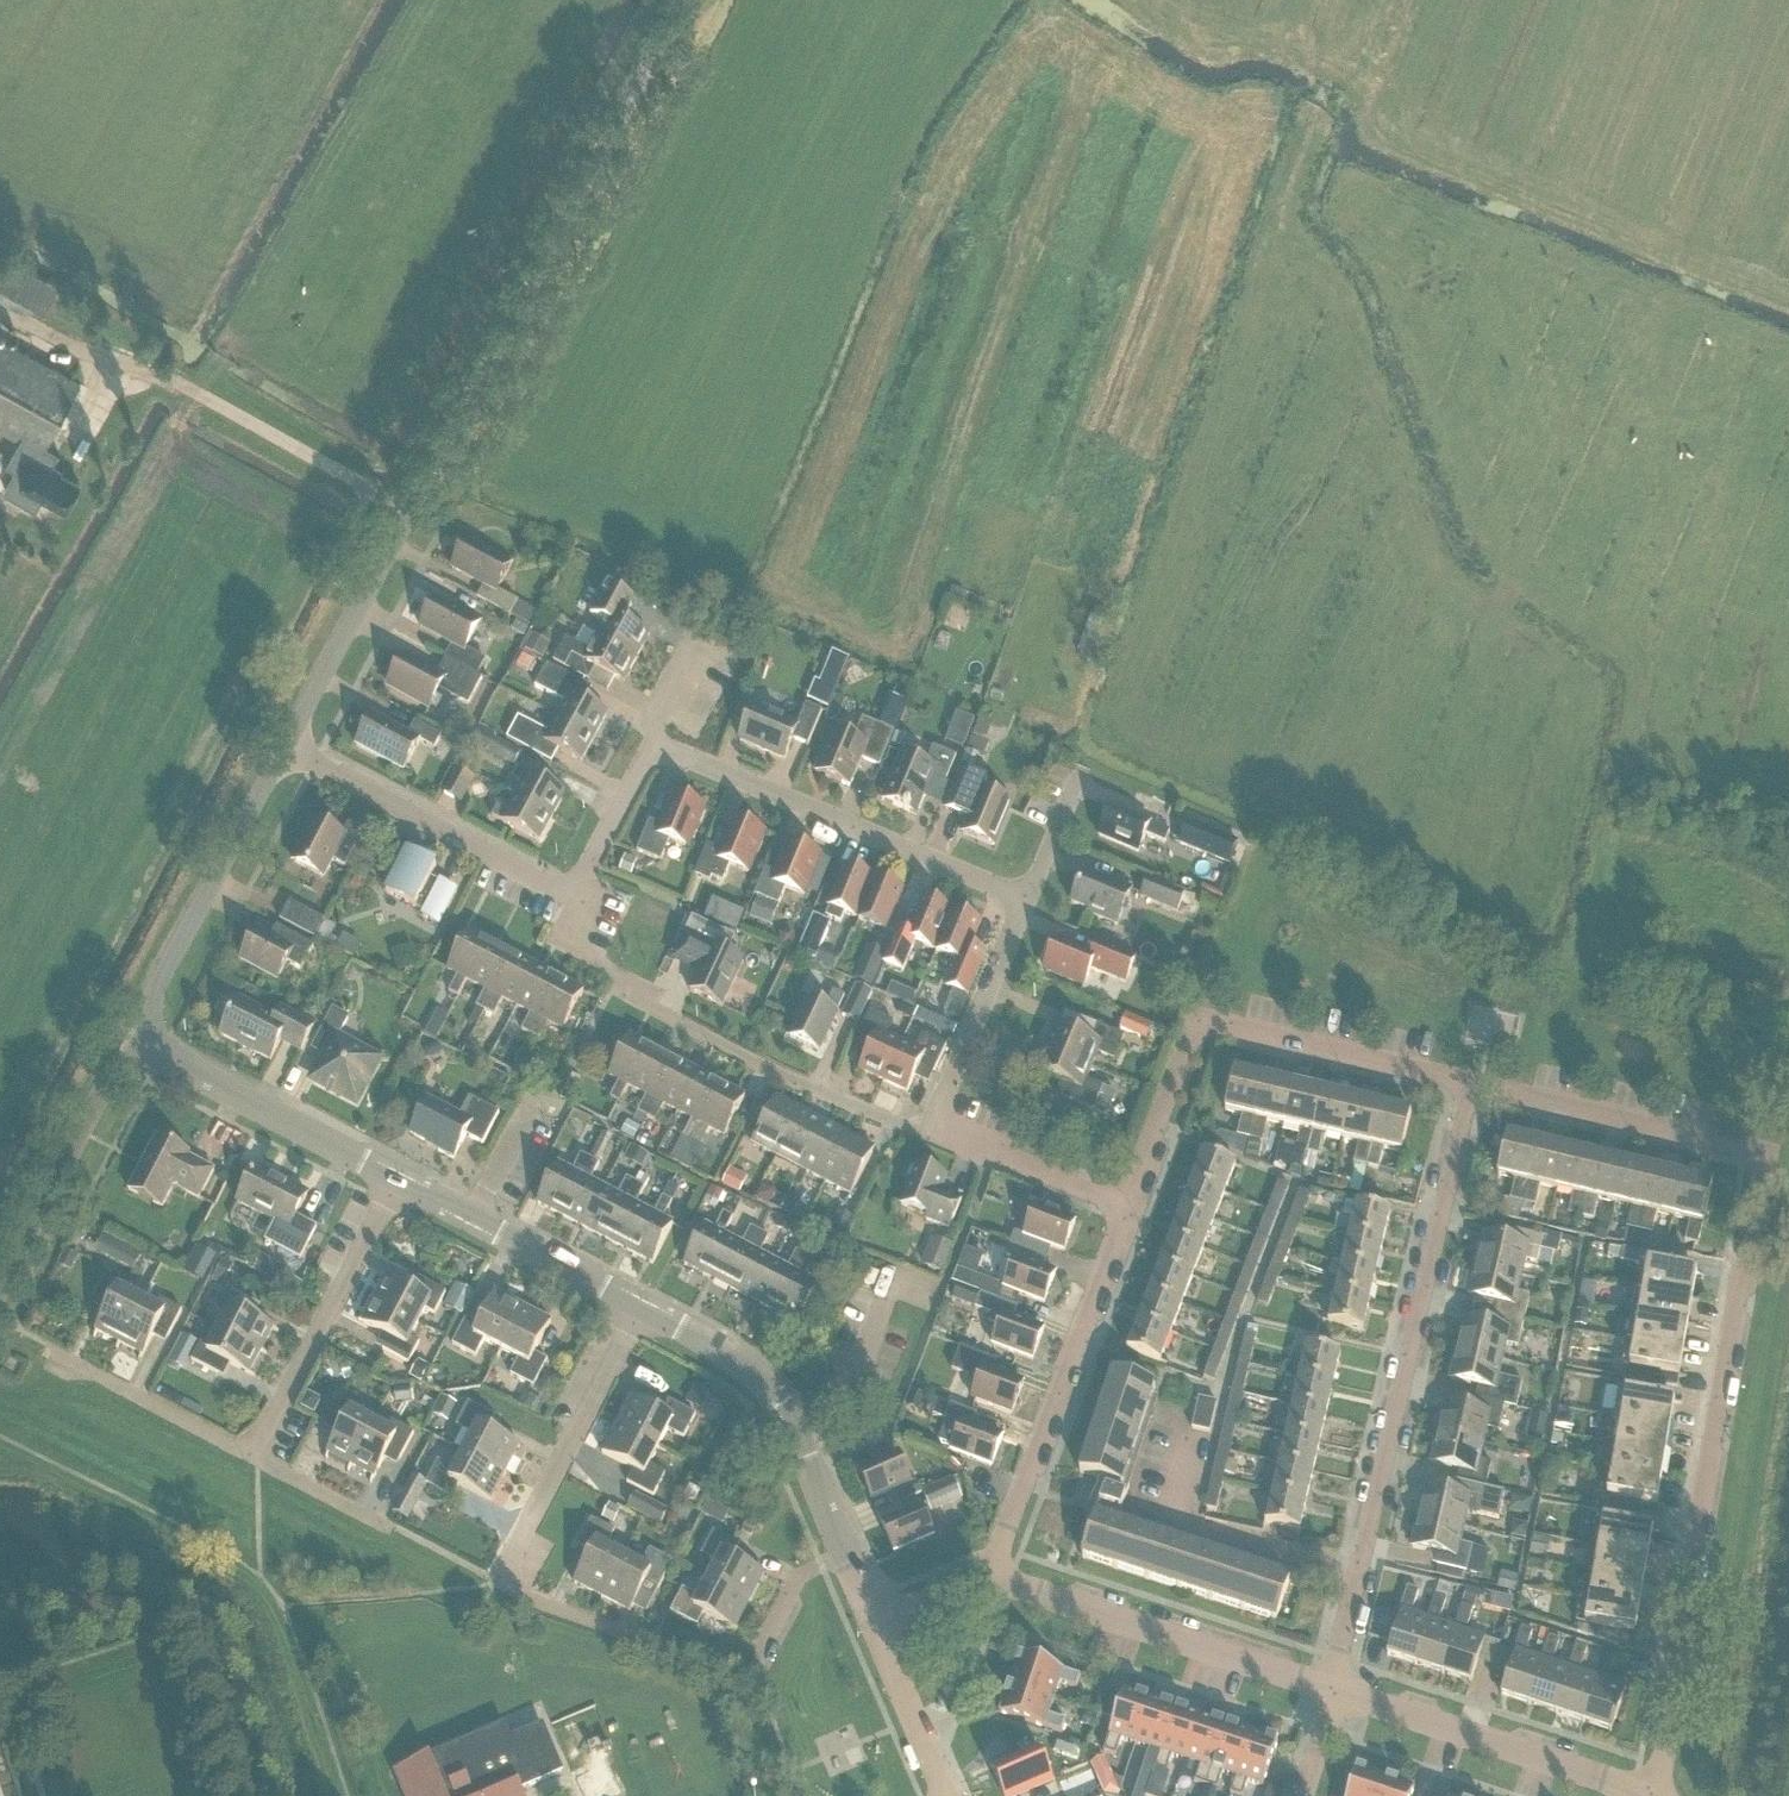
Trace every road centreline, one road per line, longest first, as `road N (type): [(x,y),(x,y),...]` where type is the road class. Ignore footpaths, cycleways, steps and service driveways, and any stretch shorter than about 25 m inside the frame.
road 1 (residential): [(1640,1795),(1666,1743),(1677,1631),(1735,1292),(1752,1256),(1765,1172),(1749,1147),(1473,1083)]
road 2 (tertiary): [(289,745),(689,0)]
road 3 (residential): [(1325,1691),(1473,1083)]
road 4 (residential): [(931,1128),(913,1130),(795,1080),(631,995),(619,975),(564,942),(580,907),(573,889)]
road 5 (residential): [(656,1643),(504,1581),(642,1310)]
road 6 (tertiary): [(876,1617),(789,1419),(750,1368),(642,1310)]
road 7 (residential): [(1025,895),(656,745)]
road 8 (residential): [(989,1576),(1126,1207)]
road 9 (tertiary): [(1325,1691),(989,1576)]
road 10 (tertiary): [(129,1036),(289,745)]
road 11 (tertiary): [(1640,1795),(1336,1694)]
road 12 (residential): [(573,889),(289,745)]
road 13 (residential): [(256,1458),(393,1179)]
road 14 (tertiary): [(393,1179),(129,1036)]
road 15 (residential): [(1473,1083),(1219,1021),(1192,1031)]
road 16 (tertiary): [(642,1310),(393,1179)]
road 17 (unclassified): [(0,1281),(129,1036)]
road 18 (residential): [(931,1128),(1025,895)]
road 19 (residential): [(68,1358),(256,1458)]
road 20 (residential): [(1126,1207),(931,1128)]
road 21 (unclassified): [(955,1795),(876,1617)]
road 22 (residential): [(1126,1207),(1192,1031)]
road 23 (residential): [(573,889),(656,745)]
road 24 (residential): [(1025,895),(1079,770)]
road 25 (residential): [(256,1458),(376,1517)]
road 26 (residential): [(656,745),(651,714),(694,634)]
road 27 (tertiary): [(989,1576),(876,1617)]

